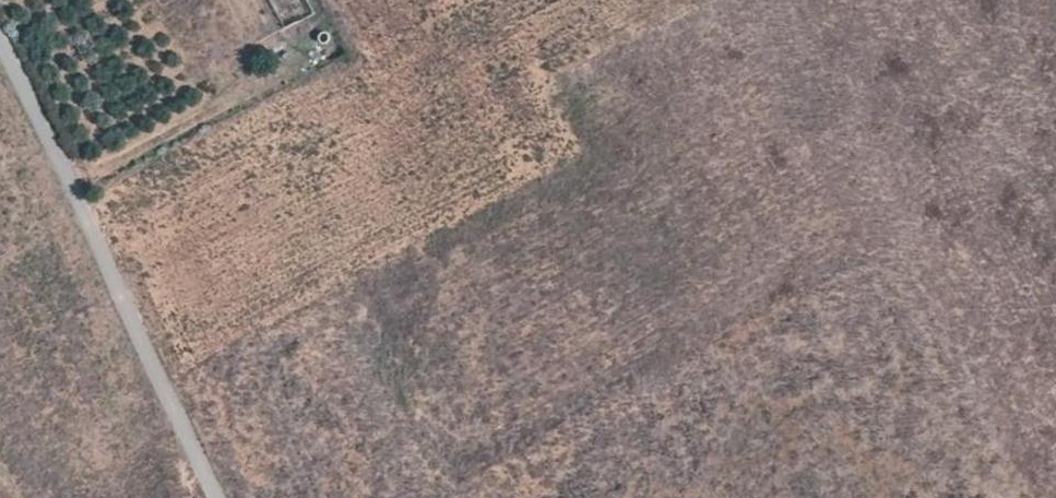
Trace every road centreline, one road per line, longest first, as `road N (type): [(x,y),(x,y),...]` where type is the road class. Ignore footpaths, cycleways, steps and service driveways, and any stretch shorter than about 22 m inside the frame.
road 1 (track): [(216,497),(0,54)]

